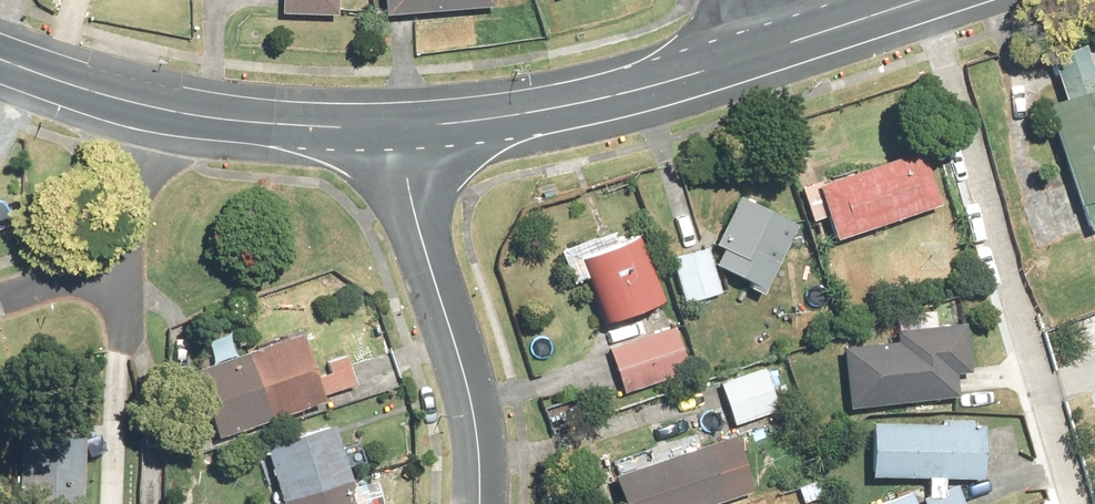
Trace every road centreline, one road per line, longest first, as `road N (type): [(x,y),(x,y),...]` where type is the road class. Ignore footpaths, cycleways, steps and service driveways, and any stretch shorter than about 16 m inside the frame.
road 1 (tertiary): [(0,61),(159,109),(387,126)]
road 2 (tertiary): [(387,126),(622,94),(769,47)]
road 3 (residential): [(387,126),(469,371),(484,503)]
road 4 (tertiary): [(769,47),(912,0)]

